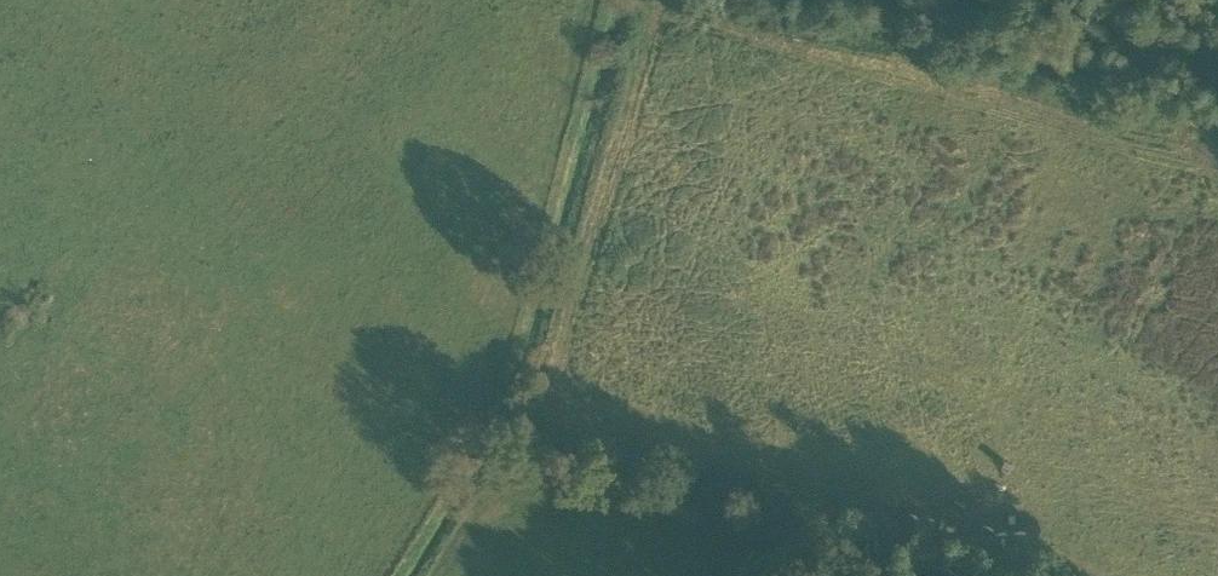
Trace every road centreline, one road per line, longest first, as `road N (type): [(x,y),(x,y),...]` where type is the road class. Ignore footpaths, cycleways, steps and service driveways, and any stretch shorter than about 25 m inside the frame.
road 1 (track): [(1217,74),(940,0)]

